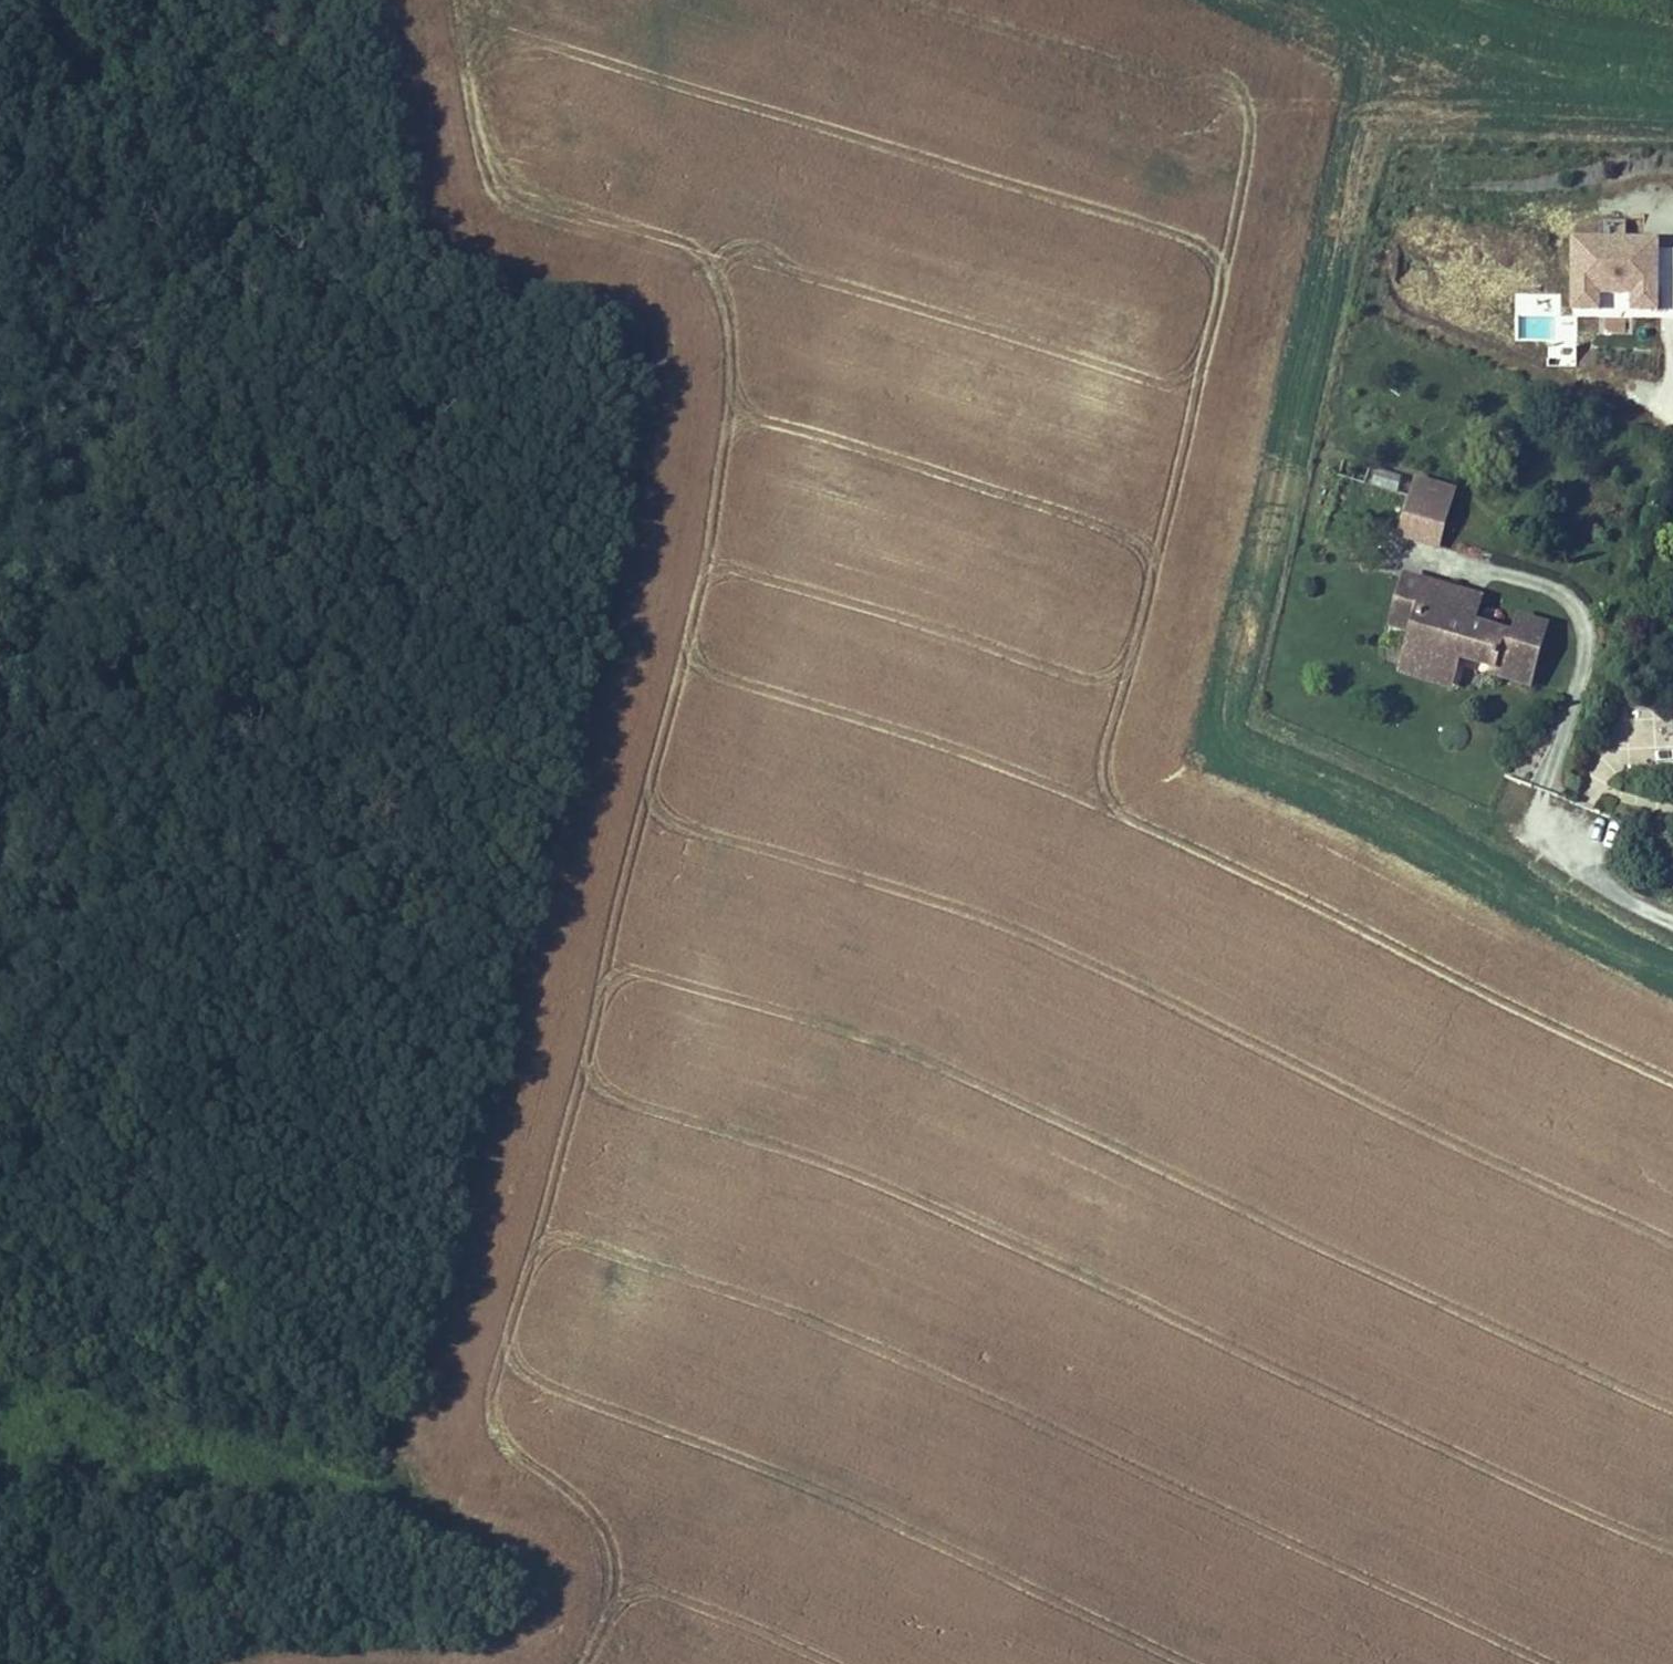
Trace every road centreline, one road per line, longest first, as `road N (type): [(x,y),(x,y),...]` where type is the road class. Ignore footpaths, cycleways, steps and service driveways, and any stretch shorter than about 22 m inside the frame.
road 1 (residential): [(1567,854),(1672,912)]

